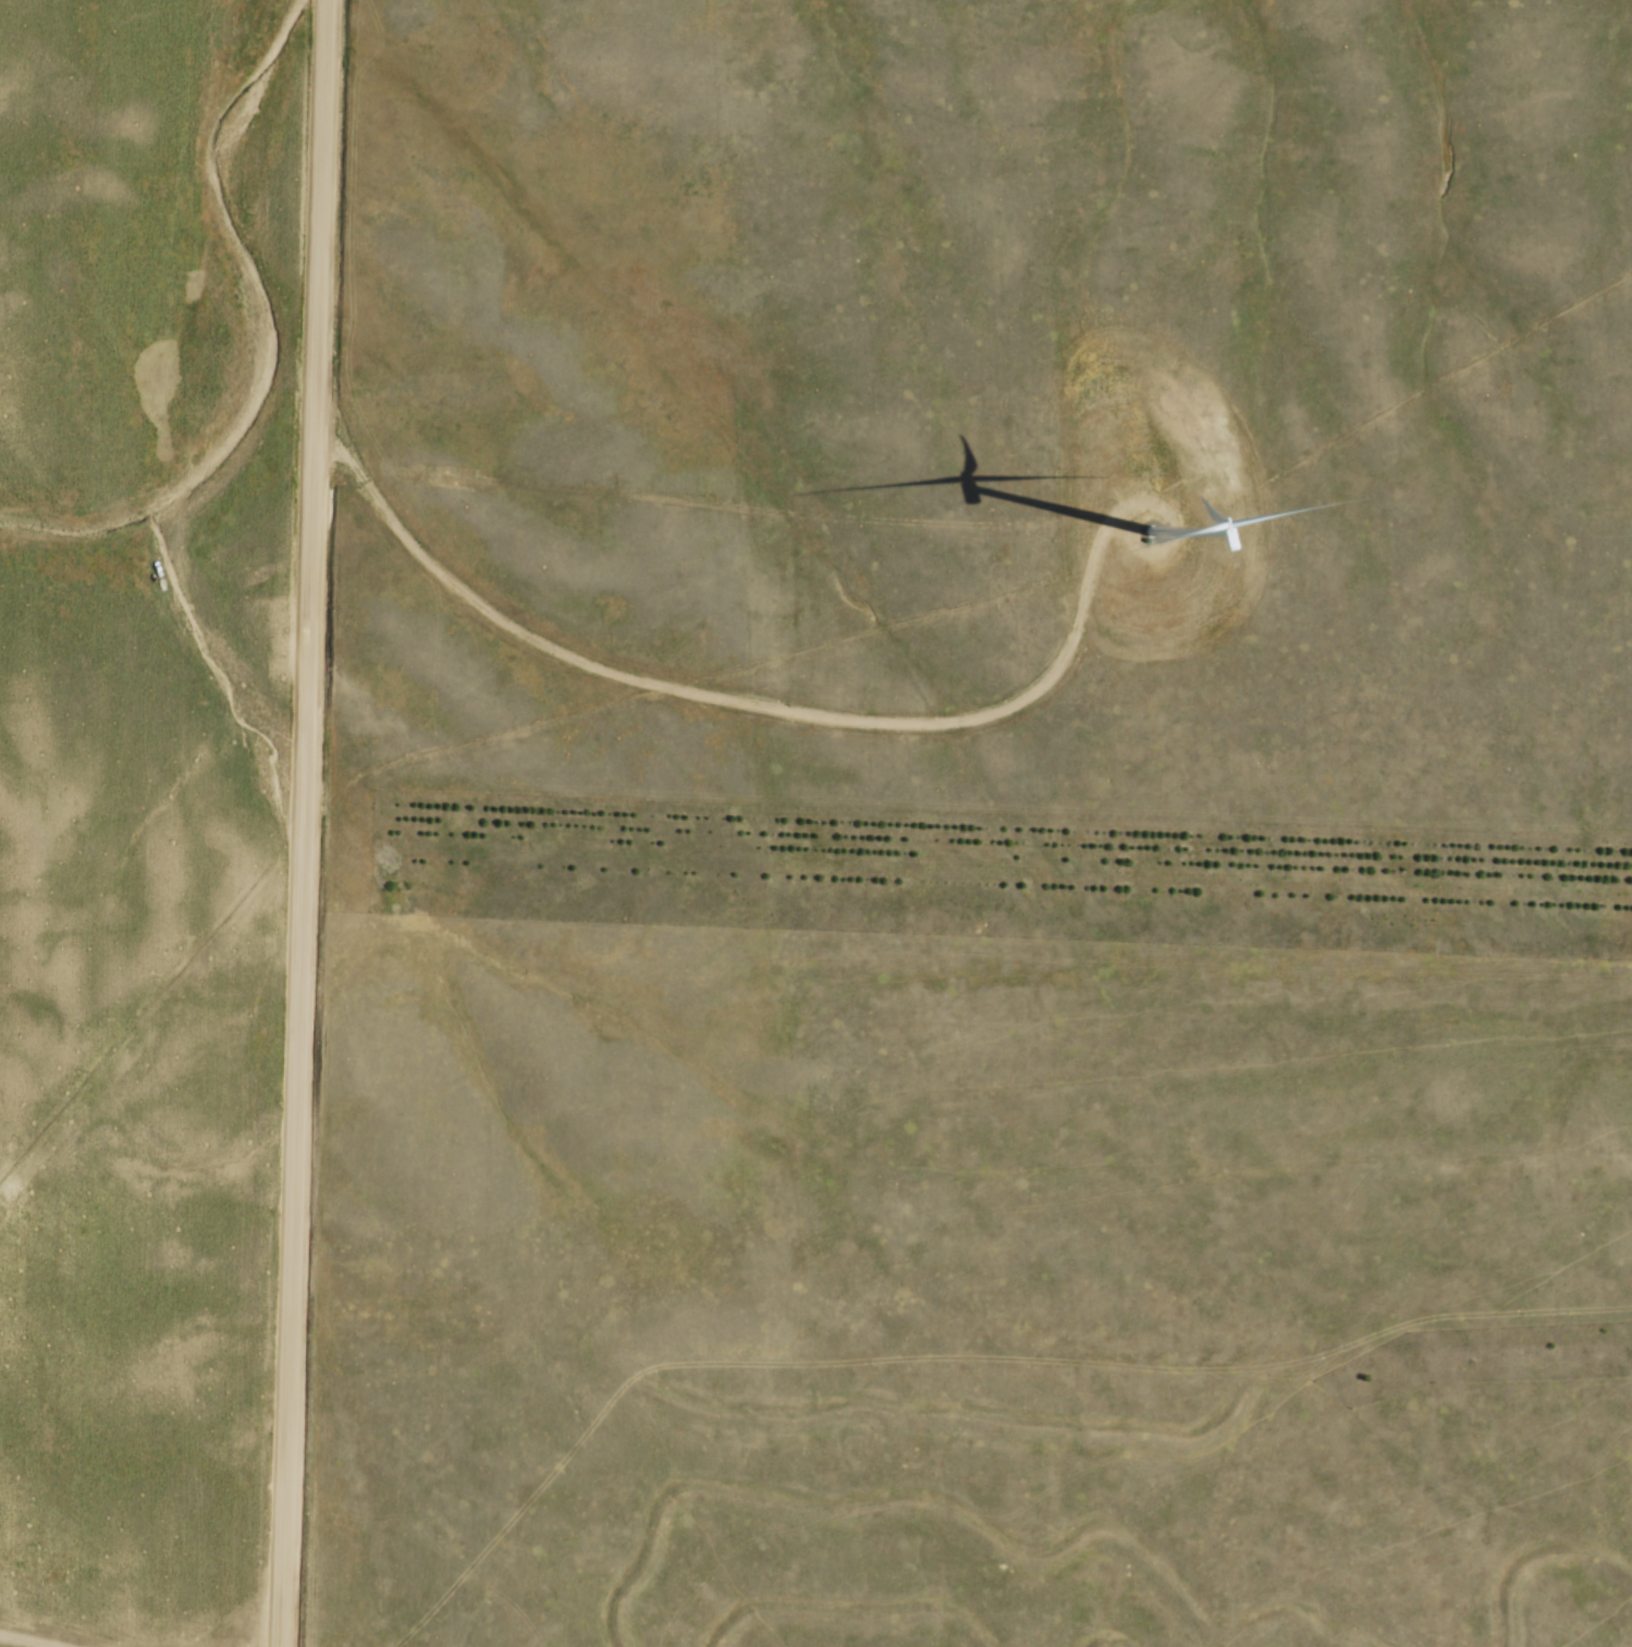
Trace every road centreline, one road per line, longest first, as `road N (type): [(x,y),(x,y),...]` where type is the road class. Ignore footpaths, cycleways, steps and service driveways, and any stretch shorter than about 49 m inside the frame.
road 1 (residential): [(285,1646),(329,0)]

